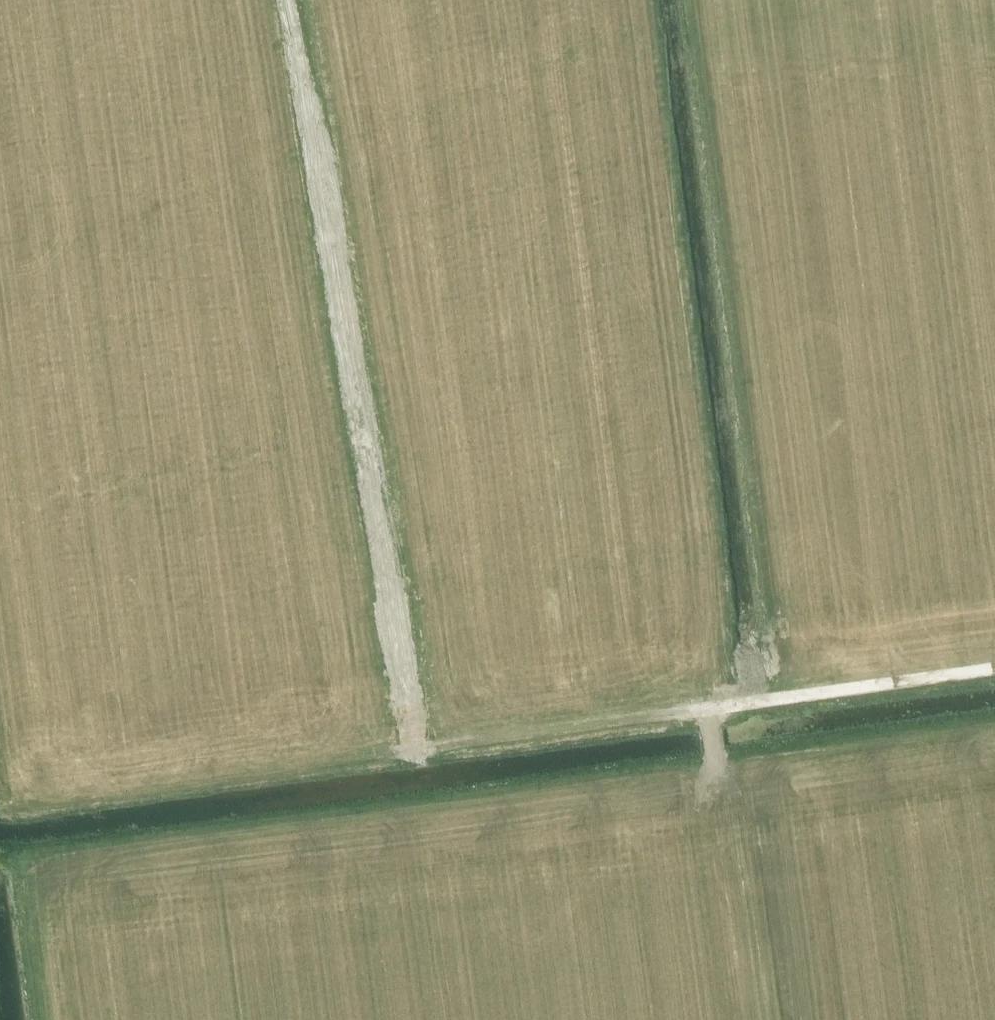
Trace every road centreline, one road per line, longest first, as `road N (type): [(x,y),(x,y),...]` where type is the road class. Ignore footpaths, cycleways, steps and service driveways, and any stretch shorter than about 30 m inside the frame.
road 1 (track): [(691,711),(994,669)]

